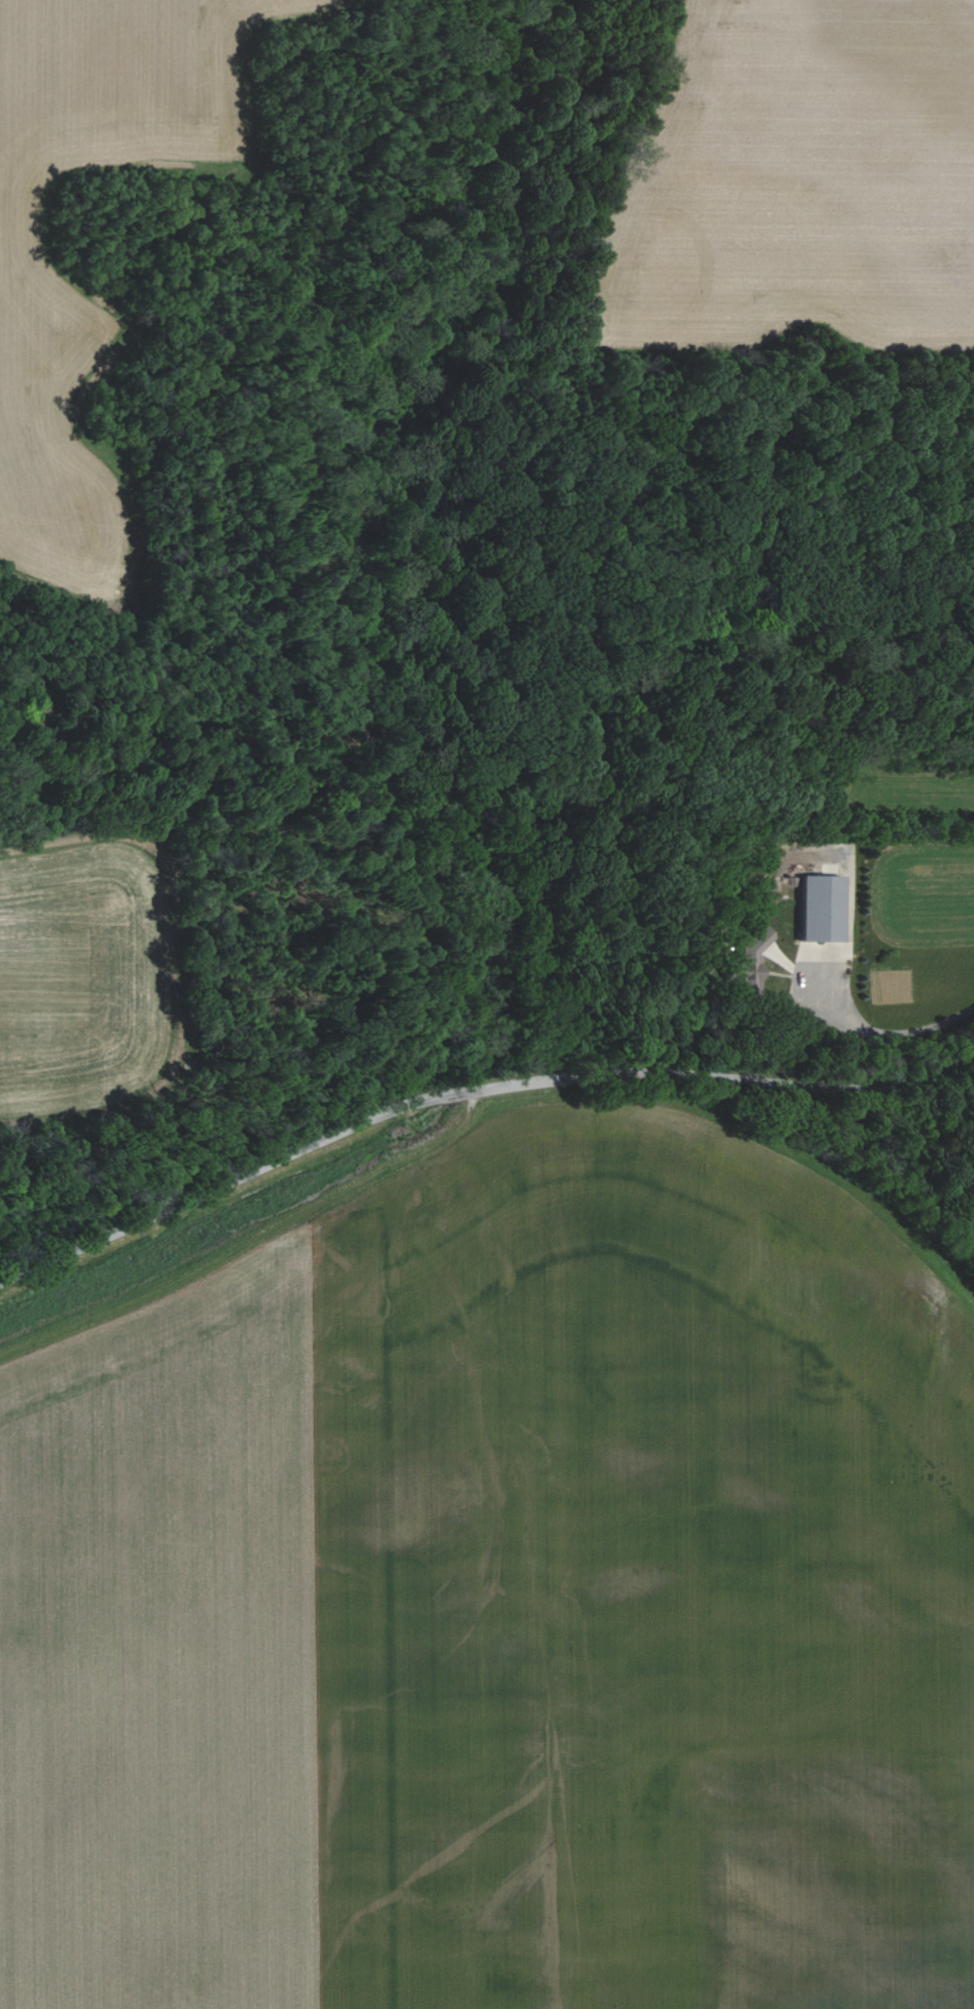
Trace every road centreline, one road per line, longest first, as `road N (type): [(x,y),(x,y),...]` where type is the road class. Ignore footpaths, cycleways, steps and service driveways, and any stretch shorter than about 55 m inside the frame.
road 1 (residential): [(0,1291),(319,1147),(430,1106),(629,1079),(797,1093),(911,1090),(973,1054)]

